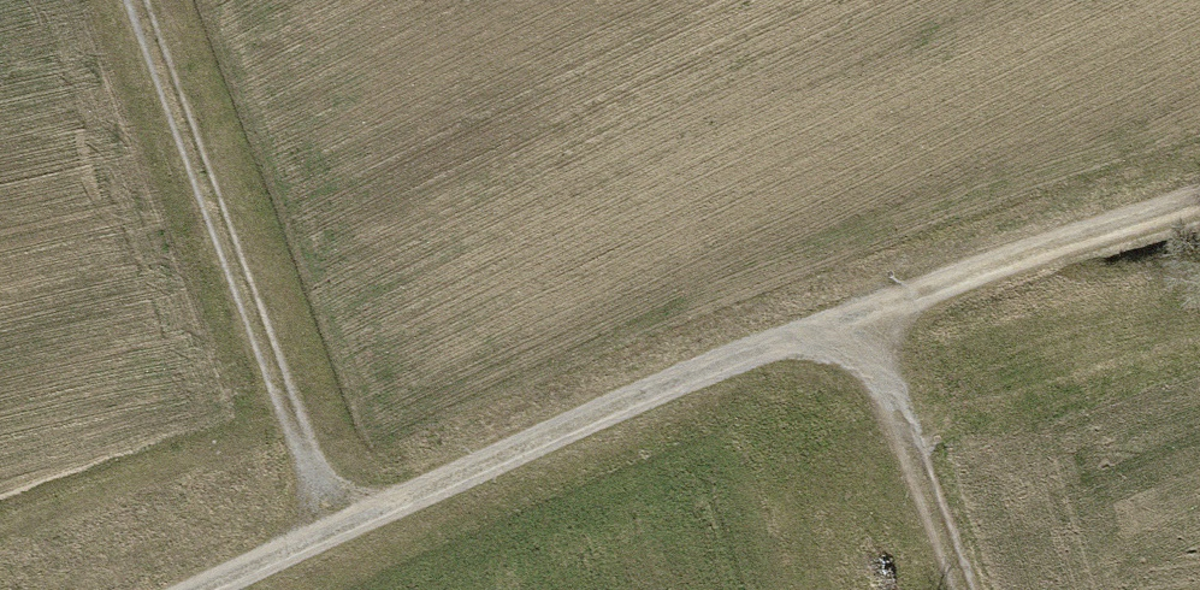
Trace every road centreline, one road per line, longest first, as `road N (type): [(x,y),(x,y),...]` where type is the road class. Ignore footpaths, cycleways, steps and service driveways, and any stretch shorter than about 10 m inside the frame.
road 1 (track): [(1199,214),(873,323),(208,589)]
road 2 (track): [(136,0),(333,535)]
road 3 (track): [(964,589),(873,323)]

